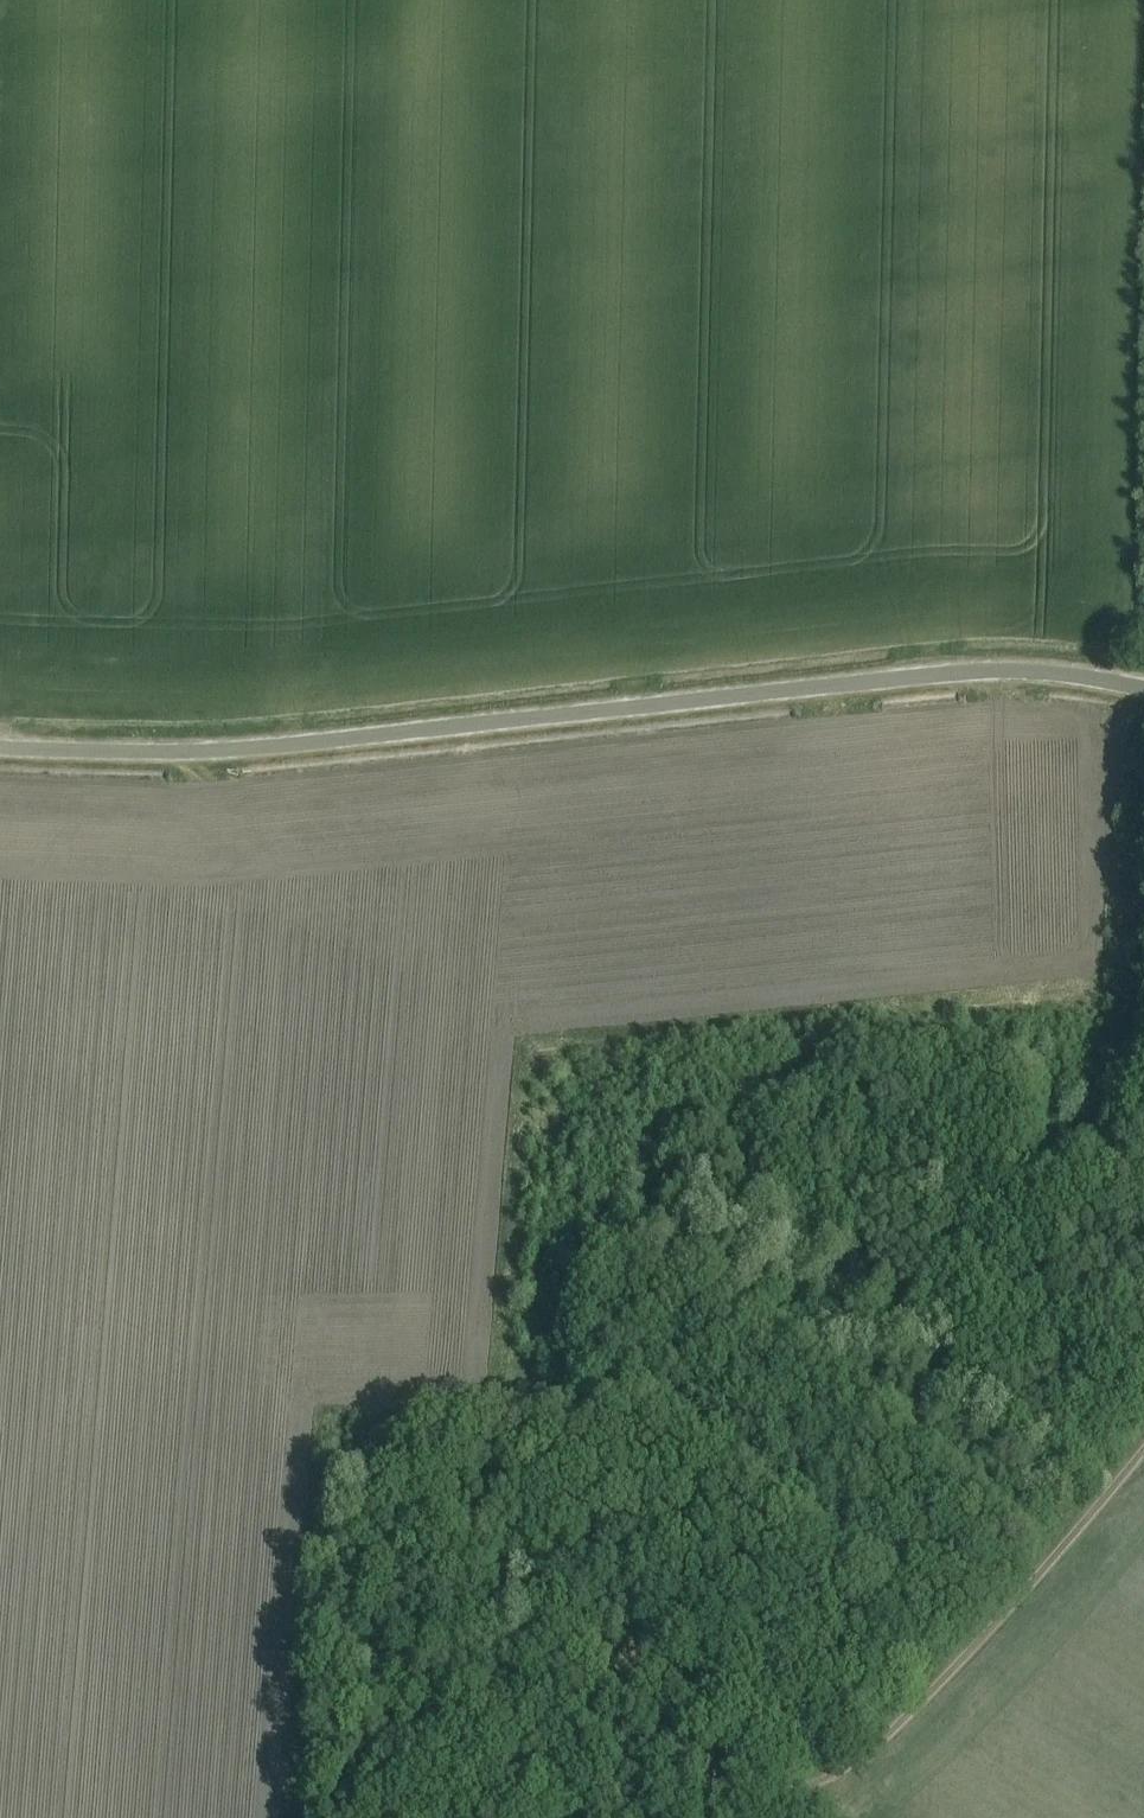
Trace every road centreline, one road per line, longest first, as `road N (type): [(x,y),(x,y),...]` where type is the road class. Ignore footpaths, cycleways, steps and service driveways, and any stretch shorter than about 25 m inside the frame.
road 1 (unclassified): [(1143,688),(1021,669),(947,672),(272,747),(97,752),(0,746)]
road 2 (track): [(692,1817),(734,1801),(813,1790),(853,1765),(923,1702),(1143,1451)]

